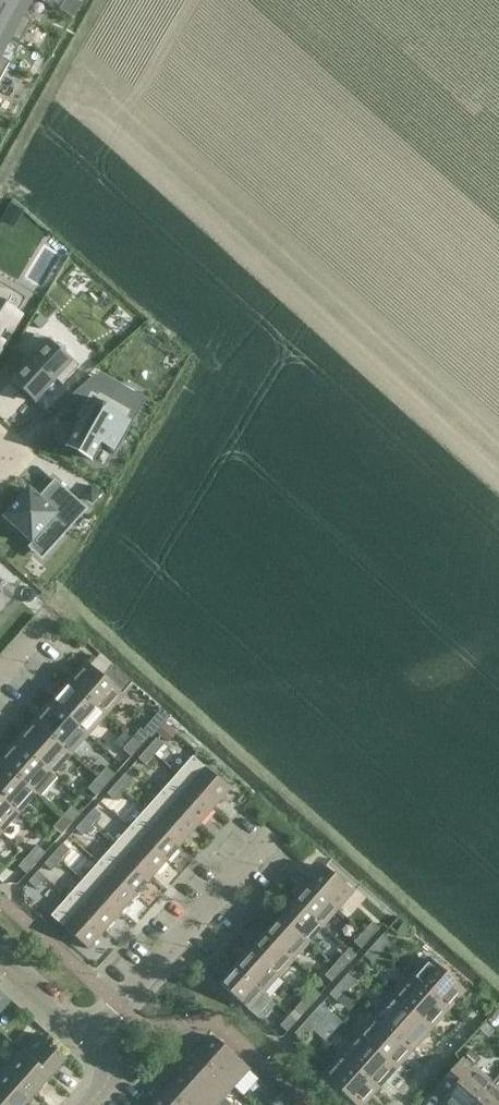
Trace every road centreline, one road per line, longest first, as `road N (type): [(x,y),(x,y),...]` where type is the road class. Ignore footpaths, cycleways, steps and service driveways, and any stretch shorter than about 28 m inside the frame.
road 1 (residential): [(273,830),(89,1043)]
road 2 (residential): [(89,1043),(0,962)]

